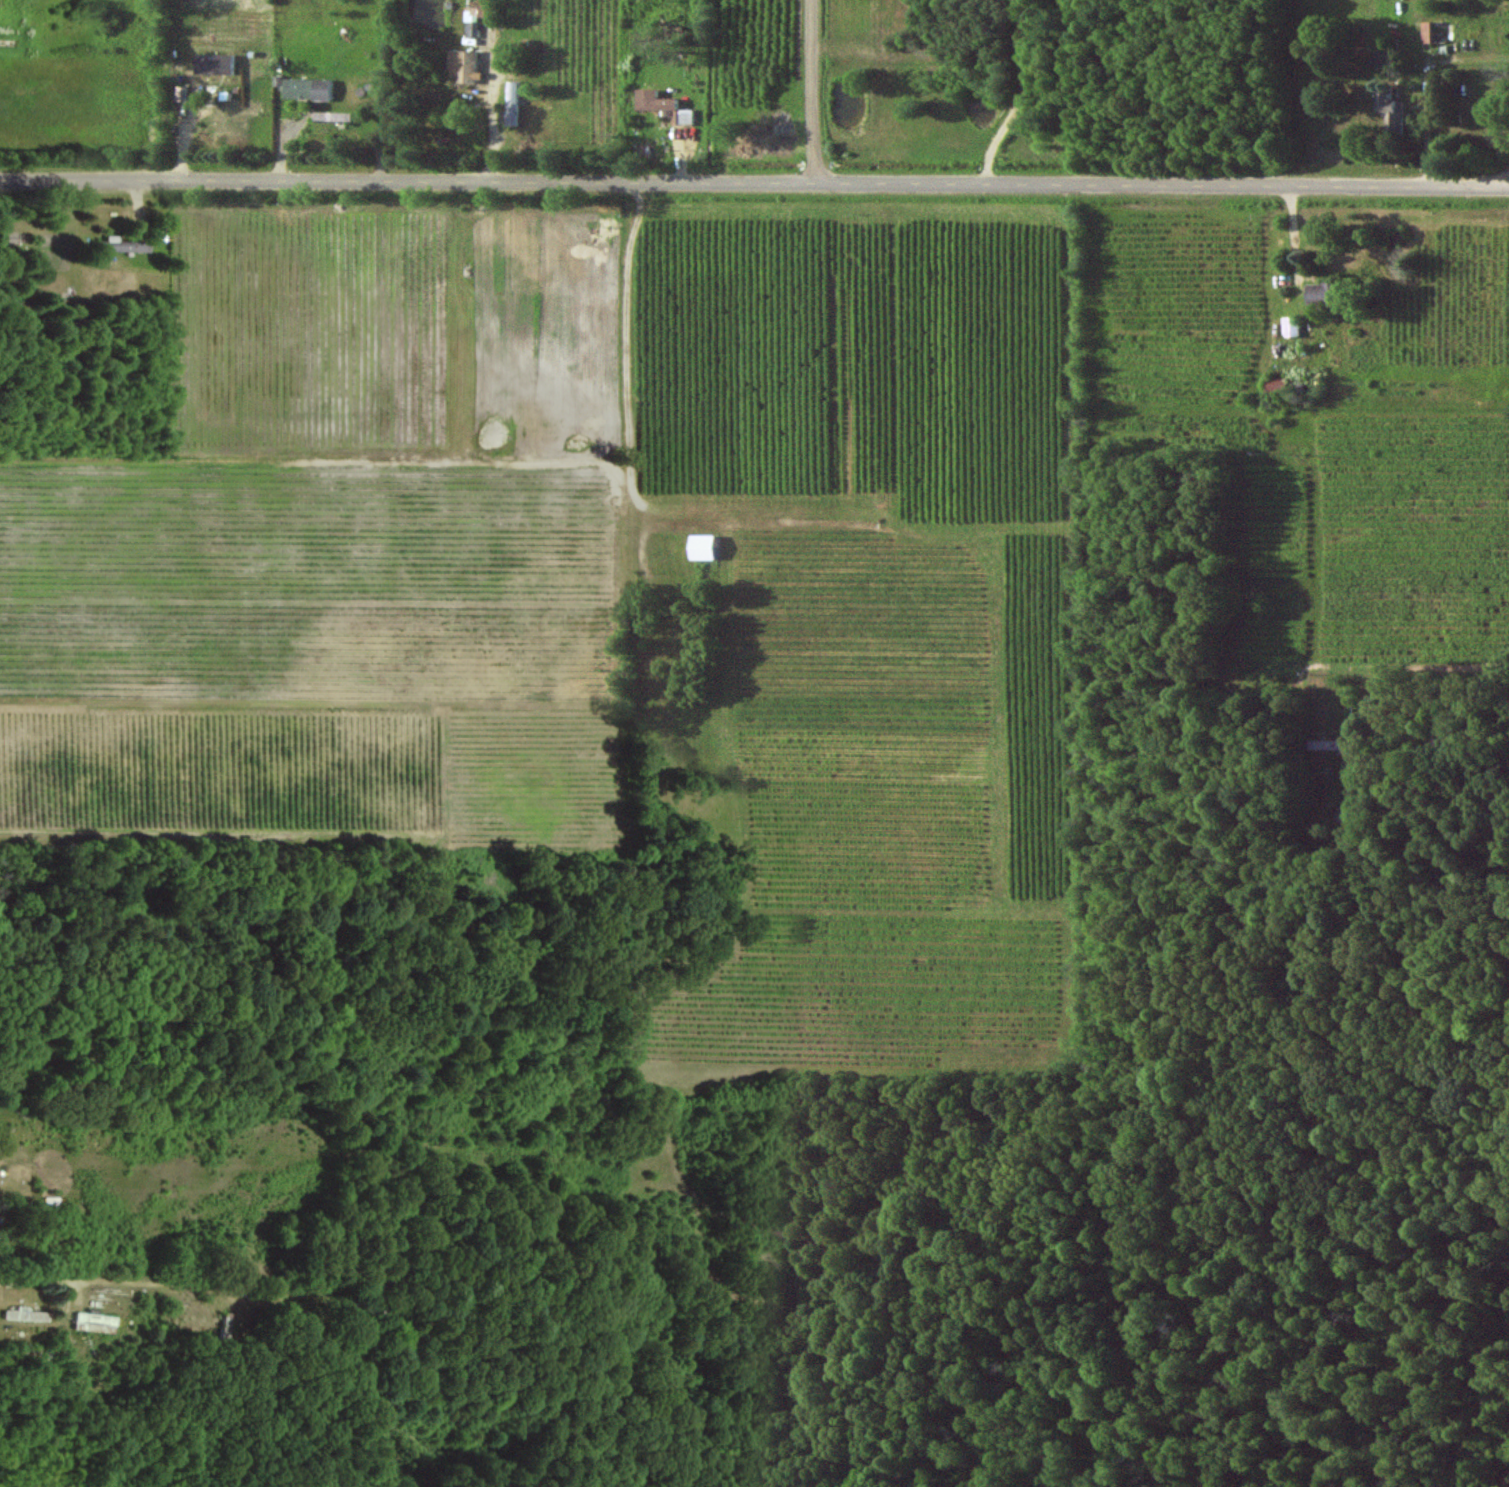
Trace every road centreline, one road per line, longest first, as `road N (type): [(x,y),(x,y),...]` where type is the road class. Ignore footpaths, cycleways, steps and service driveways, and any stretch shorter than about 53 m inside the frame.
road 1 (residential): [(1508,190),(0,183)]

